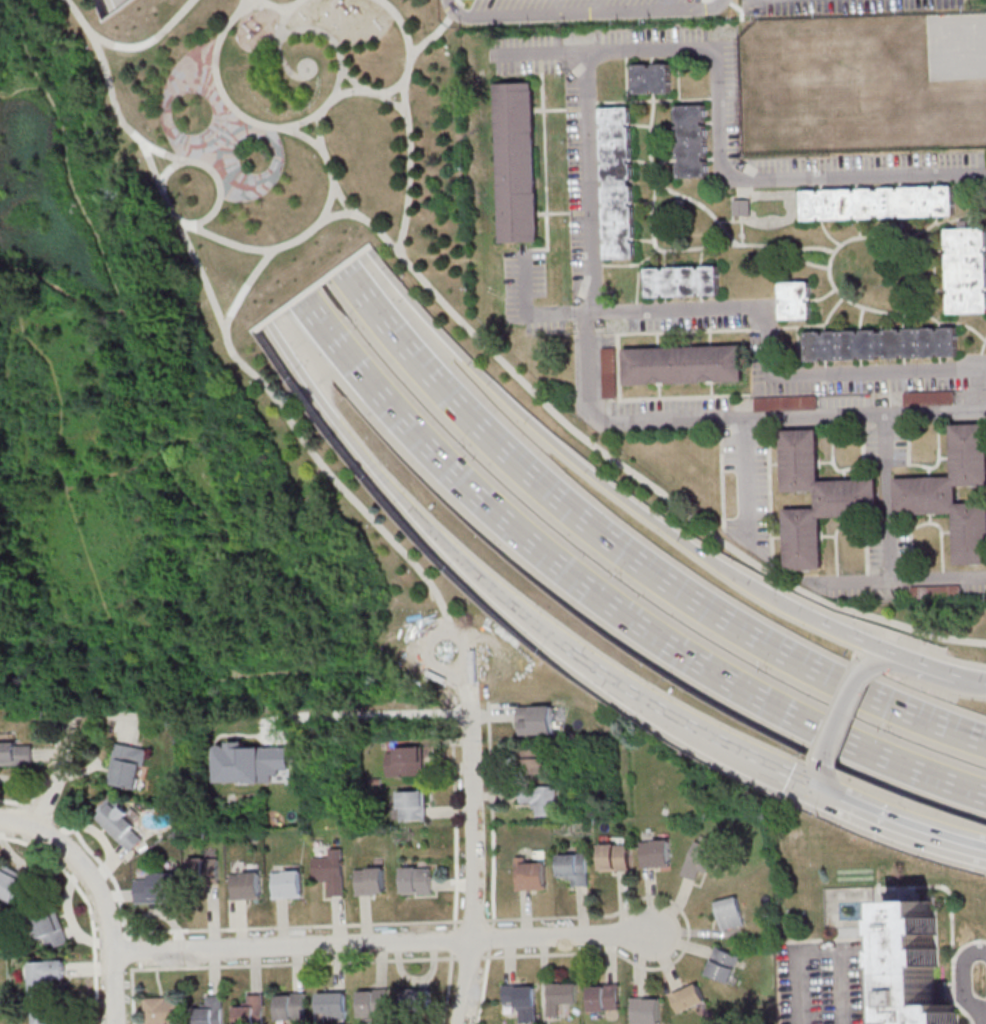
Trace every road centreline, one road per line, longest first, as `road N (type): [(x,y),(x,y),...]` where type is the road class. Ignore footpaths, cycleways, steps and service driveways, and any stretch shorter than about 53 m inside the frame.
road 1 (motorway): [(295,301),(461,489),(604,607),(777,712),(985,798)]
road 2 (motorway): [(985,744),(794,664),(628,561),(451,408),(337,273)]
road 3 (motorway): [(829,626),(734,577),(555,450),(451,354),(361,253)]
road 4 (residential): [(114,954),(647,935)]
road 5 (motorway): [(262,326),(384,488),(546,633)]
road 6 (residential): [(462,1023),(476,810),(468,683),(446,651)]
road 7 (motorway): [(546,633),(619,685),(788,776)]
road 8 (residential): [(117,1023),(103,898),(72,852),(35,829)]
road 9 (motorway): [(844,803),(977,849)]
road 10 (motorway): [(985,689),(882,664),(865,667)]

